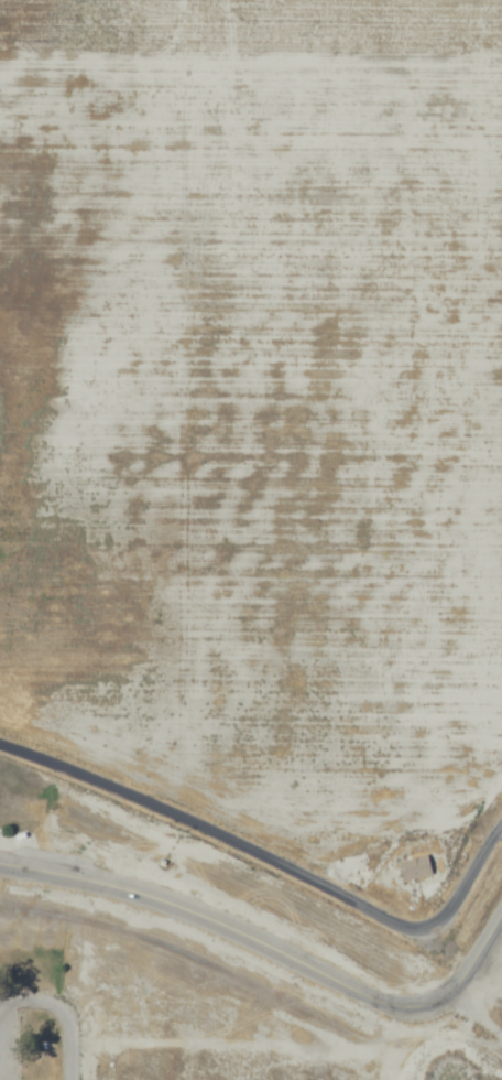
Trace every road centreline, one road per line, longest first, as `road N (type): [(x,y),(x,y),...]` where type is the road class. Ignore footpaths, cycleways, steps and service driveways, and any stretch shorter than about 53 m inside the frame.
road 1 (residential): [(440,994),(406,994),(210,909),(0,851)]

